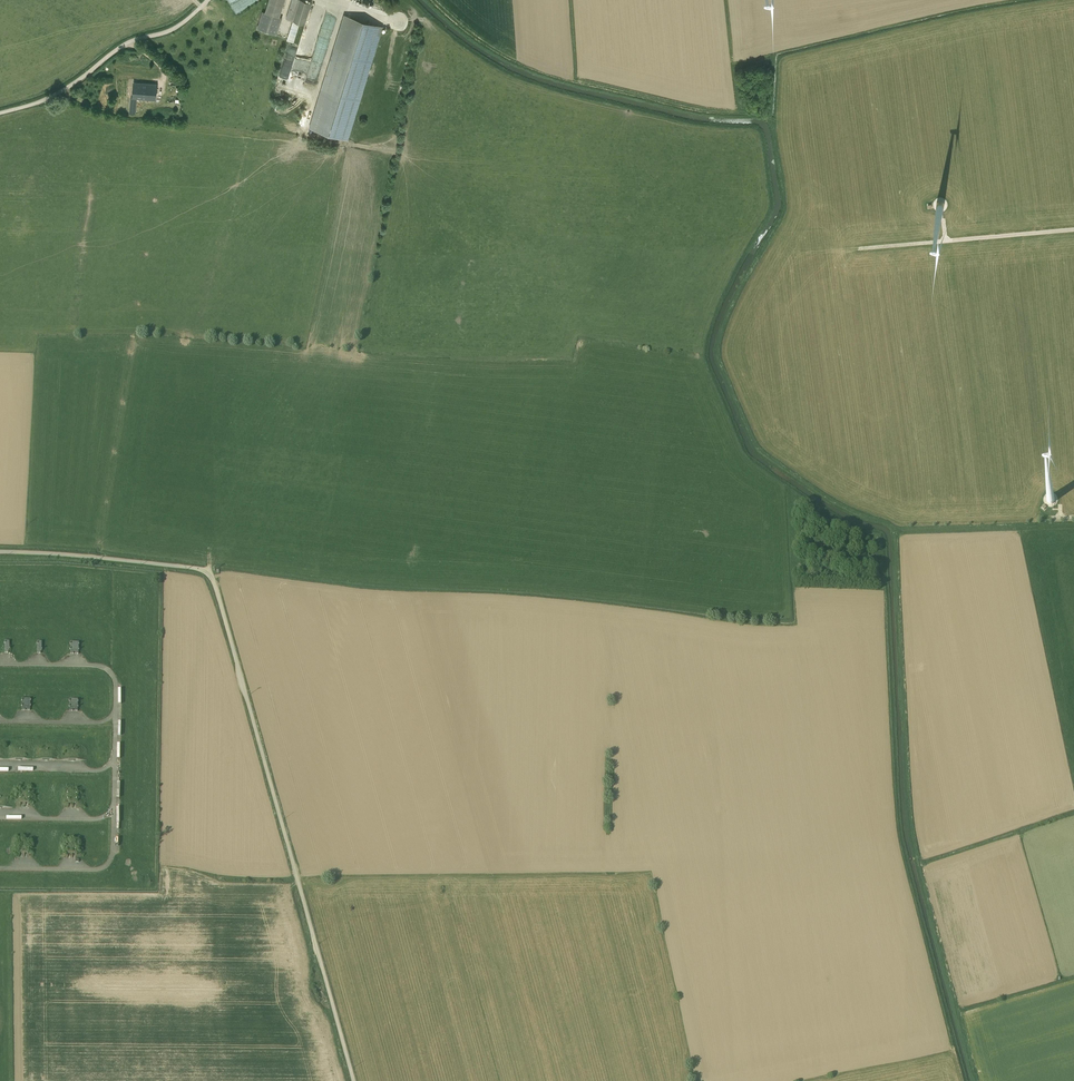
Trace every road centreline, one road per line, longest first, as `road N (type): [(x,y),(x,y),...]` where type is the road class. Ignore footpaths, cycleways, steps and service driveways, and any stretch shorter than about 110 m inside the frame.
road 1 (unclassified): [(0,552),(208,572),(354,1080)]
road 2 (unclassified): [(0,112),(75,83),(130,42),(174,30),(208,0)]

